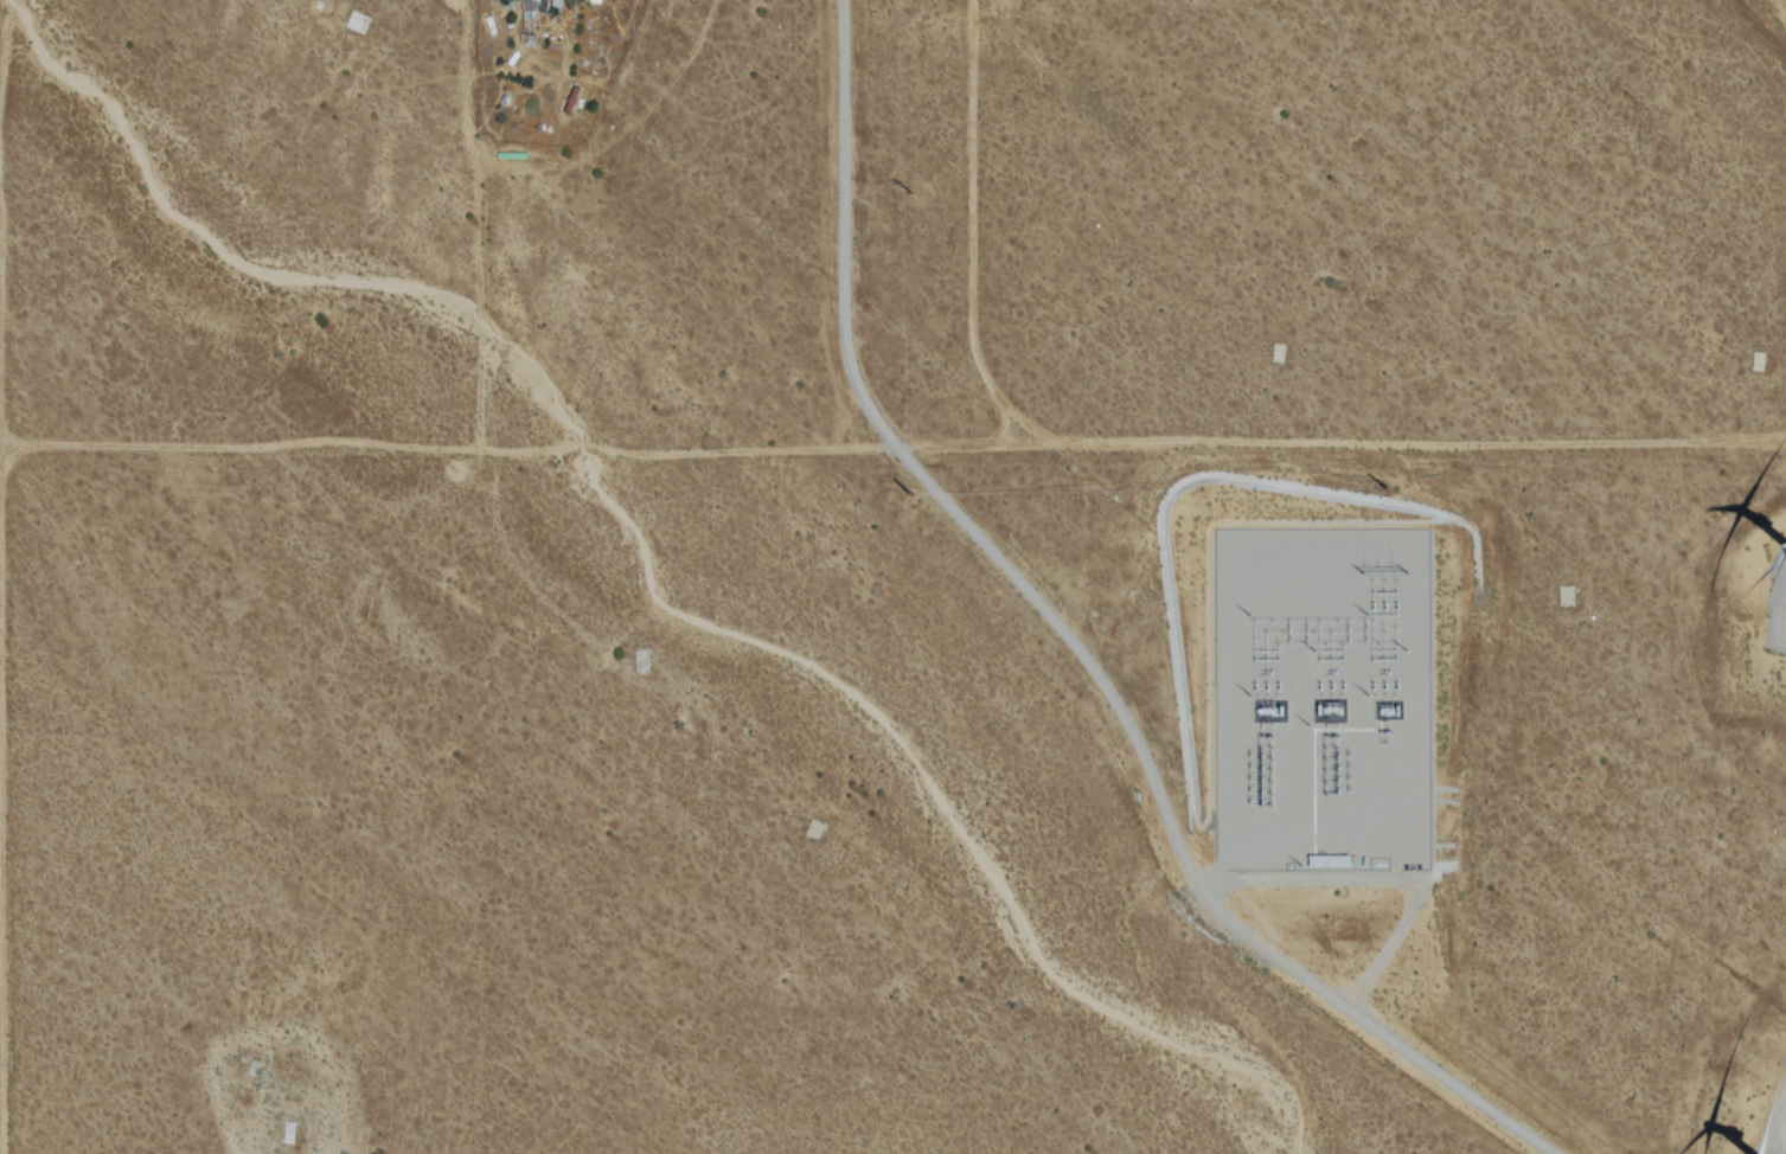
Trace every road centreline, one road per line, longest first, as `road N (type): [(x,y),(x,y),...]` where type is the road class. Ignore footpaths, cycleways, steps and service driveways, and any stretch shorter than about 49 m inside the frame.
road 1 (residential): [(0,442),(465,449),(1274,438)]
road 2 (residential): [(1274,438),(1785,441)]
road 3 (residential): [(5,1153),(0,903)]

